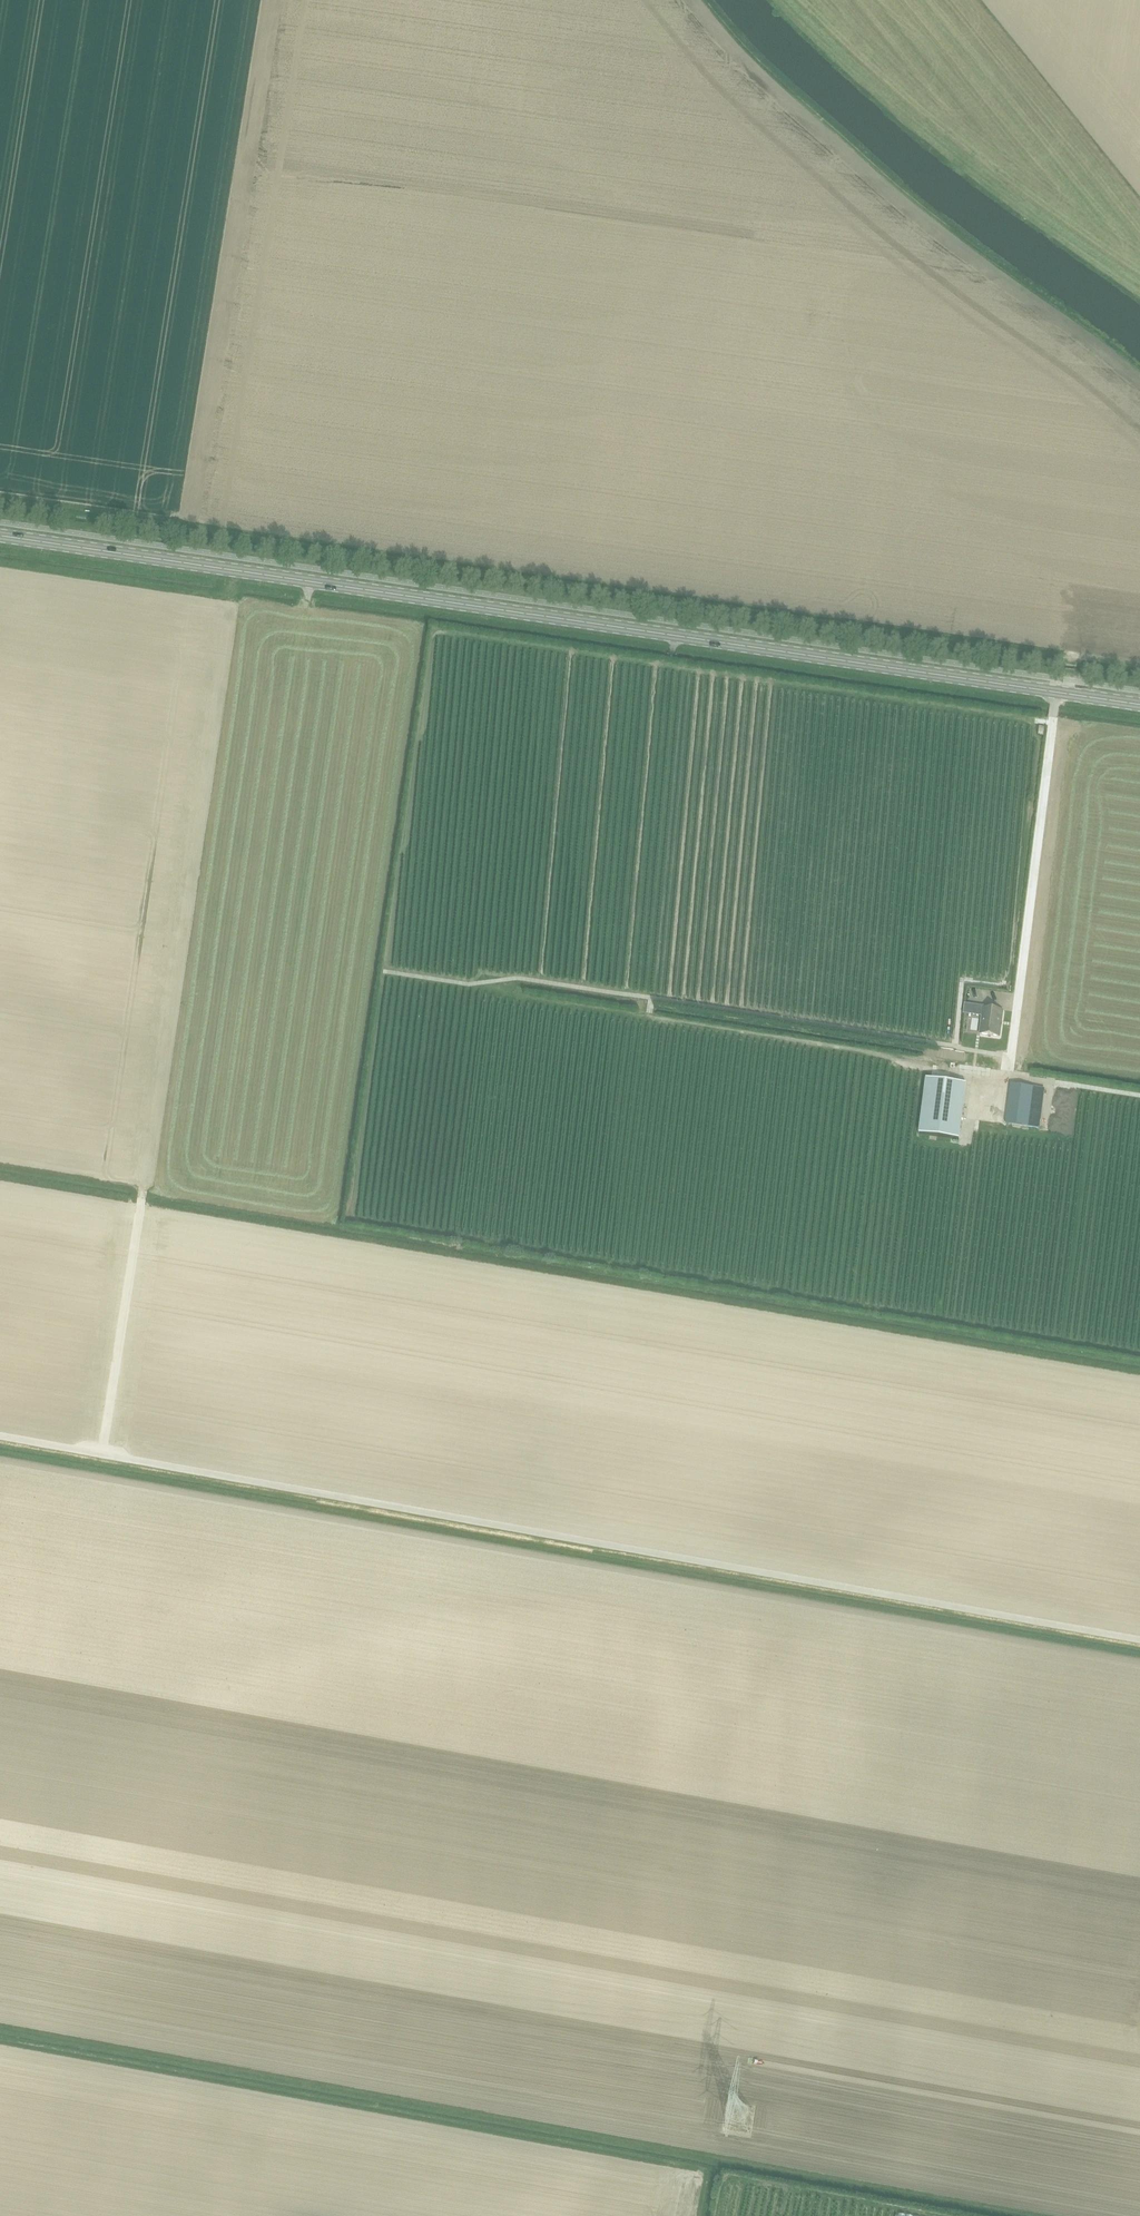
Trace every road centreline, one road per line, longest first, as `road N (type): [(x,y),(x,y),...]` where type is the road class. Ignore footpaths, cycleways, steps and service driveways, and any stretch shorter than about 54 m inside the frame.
road 1 (track): [(0,1437),(1139,1642)]
road 2 (primary): [(1139,705),(0,535)]

